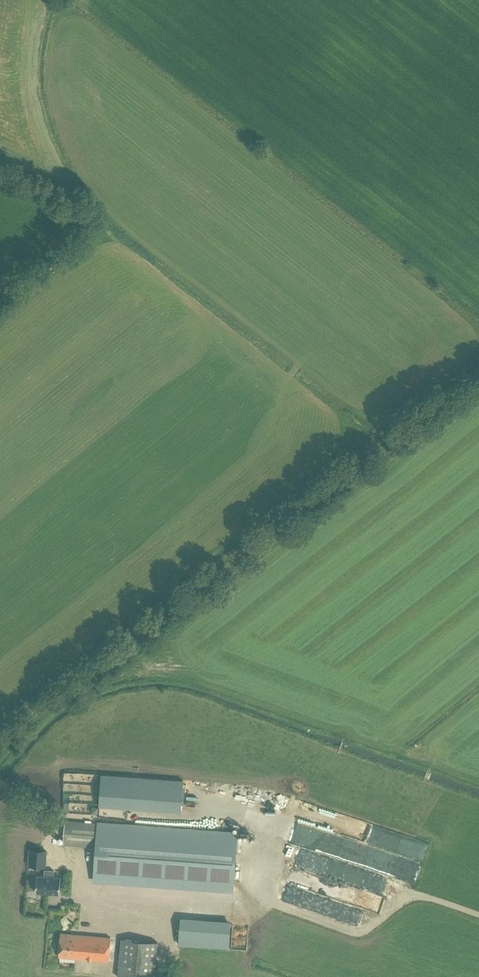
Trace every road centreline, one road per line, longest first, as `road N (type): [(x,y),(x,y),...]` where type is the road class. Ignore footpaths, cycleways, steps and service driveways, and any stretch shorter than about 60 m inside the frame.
road 1 (track): [(478,369),(0,740)]

